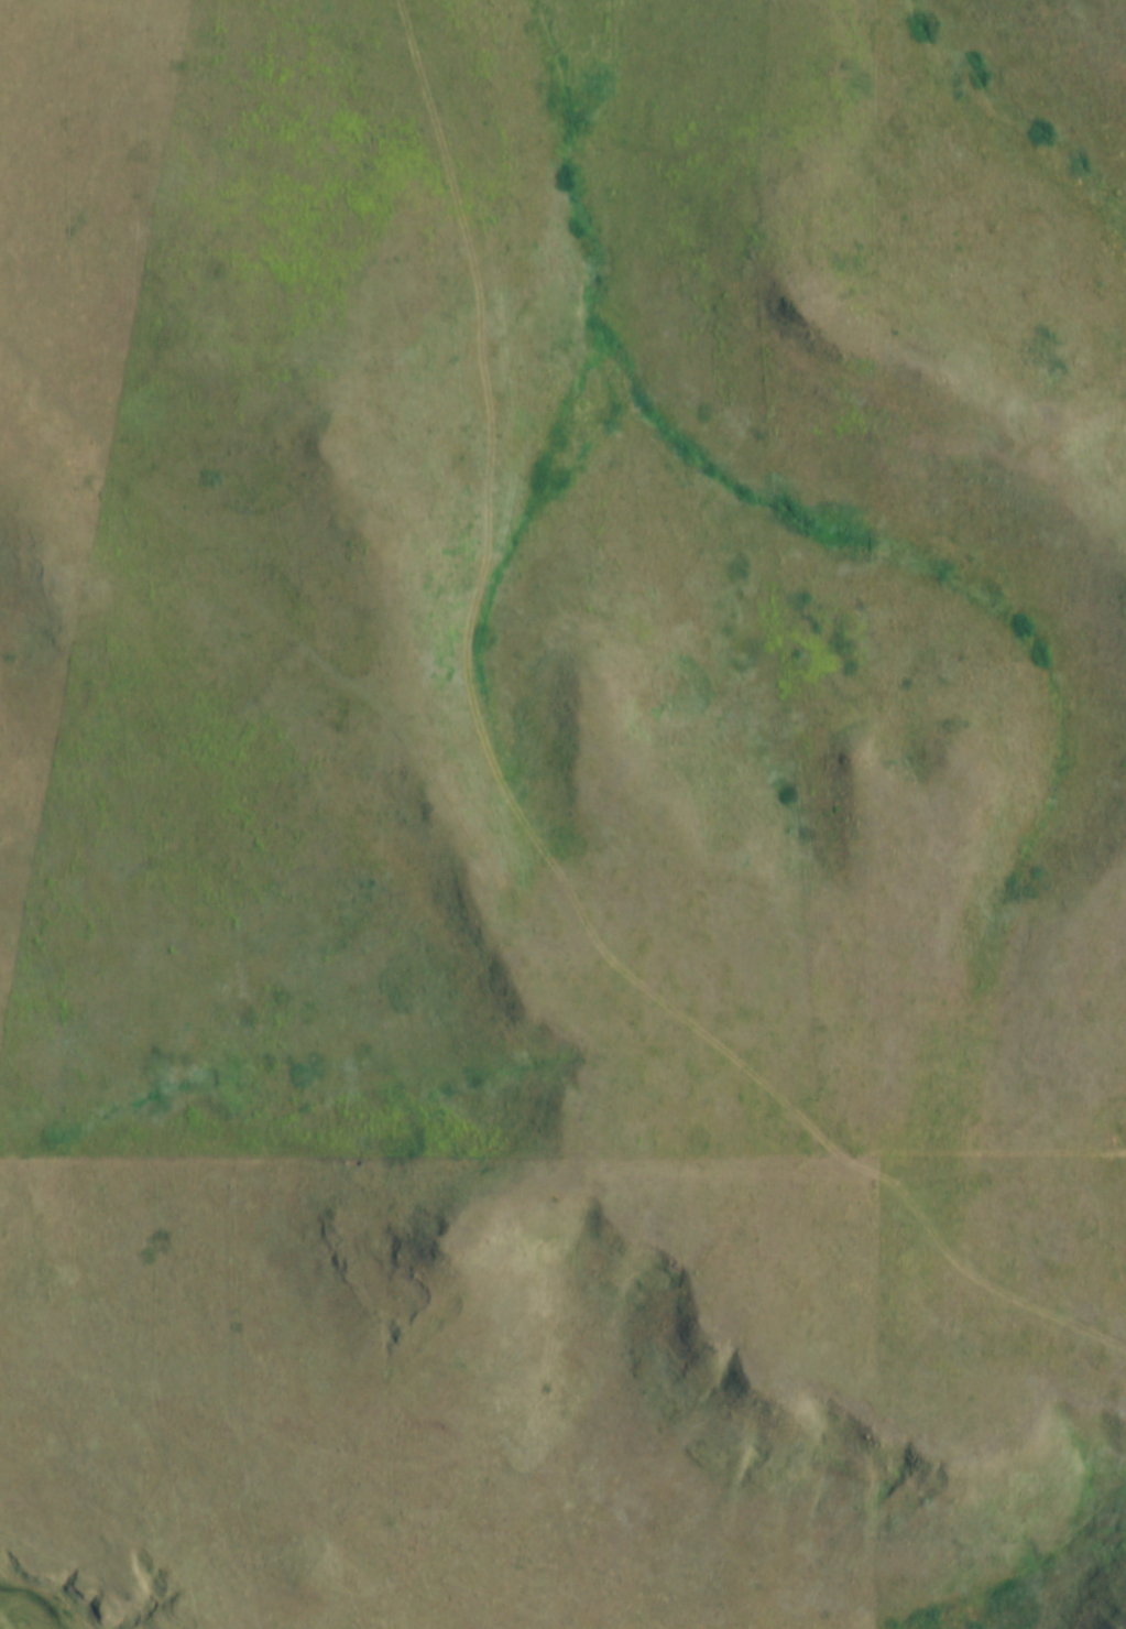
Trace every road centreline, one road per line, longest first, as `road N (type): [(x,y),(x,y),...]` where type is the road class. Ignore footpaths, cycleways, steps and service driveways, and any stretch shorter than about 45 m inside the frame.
road 1 (track): [(1125,1349),(987,1283),(934,1245),(810,1126)]

